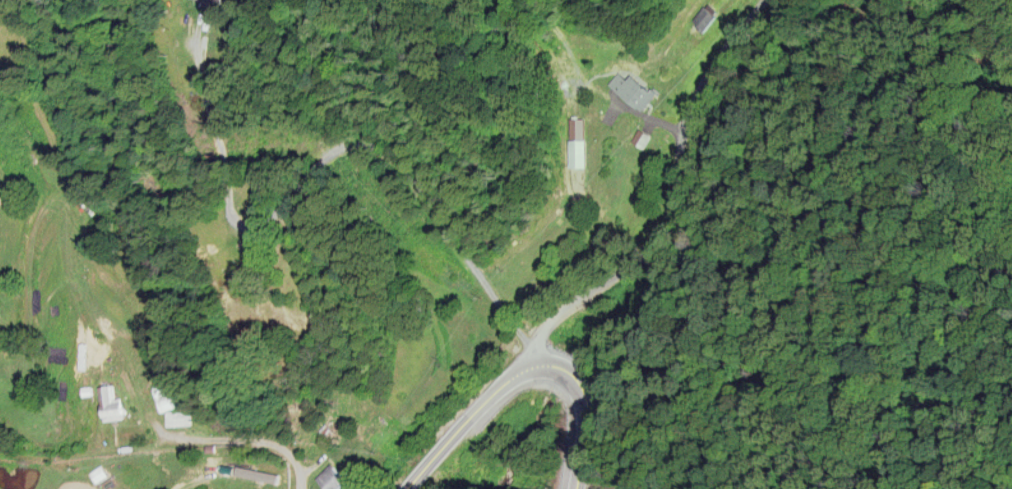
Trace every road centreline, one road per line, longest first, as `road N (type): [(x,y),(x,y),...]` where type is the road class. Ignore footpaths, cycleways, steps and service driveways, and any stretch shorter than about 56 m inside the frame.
road 1 (residential): [(480,400),(377,169),(245,226),(181,330)]
road 2 (residential): [(527,363),(707,39),(741,0)]
road 3 (primary): [(527,363),(480,400),(405,488)]
road 4 (primary): [(527,363),(565,371),(576,387),(579,433),(565,488)]
road 5 (residential): [(293,488),(286,453),(171,438)]

